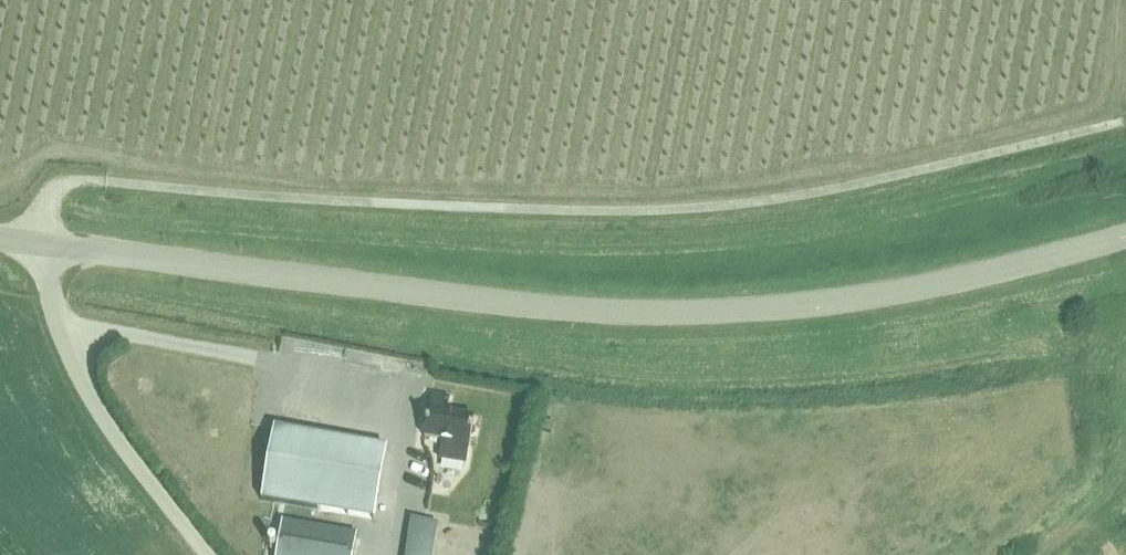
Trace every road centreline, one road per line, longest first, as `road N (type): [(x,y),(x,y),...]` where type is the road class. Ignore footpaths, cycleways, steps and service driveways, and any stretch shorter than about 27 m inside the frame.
road 1 (track): [(32,246),(39,212),(70,182),(565,215),(762,207),(1122,122)]
road 2 (tertiary): [(32,246),(659,315),(873,299),(1125,237)]
road 3 (unclassified): [(207,554),(101,423),(32,246)]
road 4 (track): [(1125,418),(1116,489),(1035,554)]

